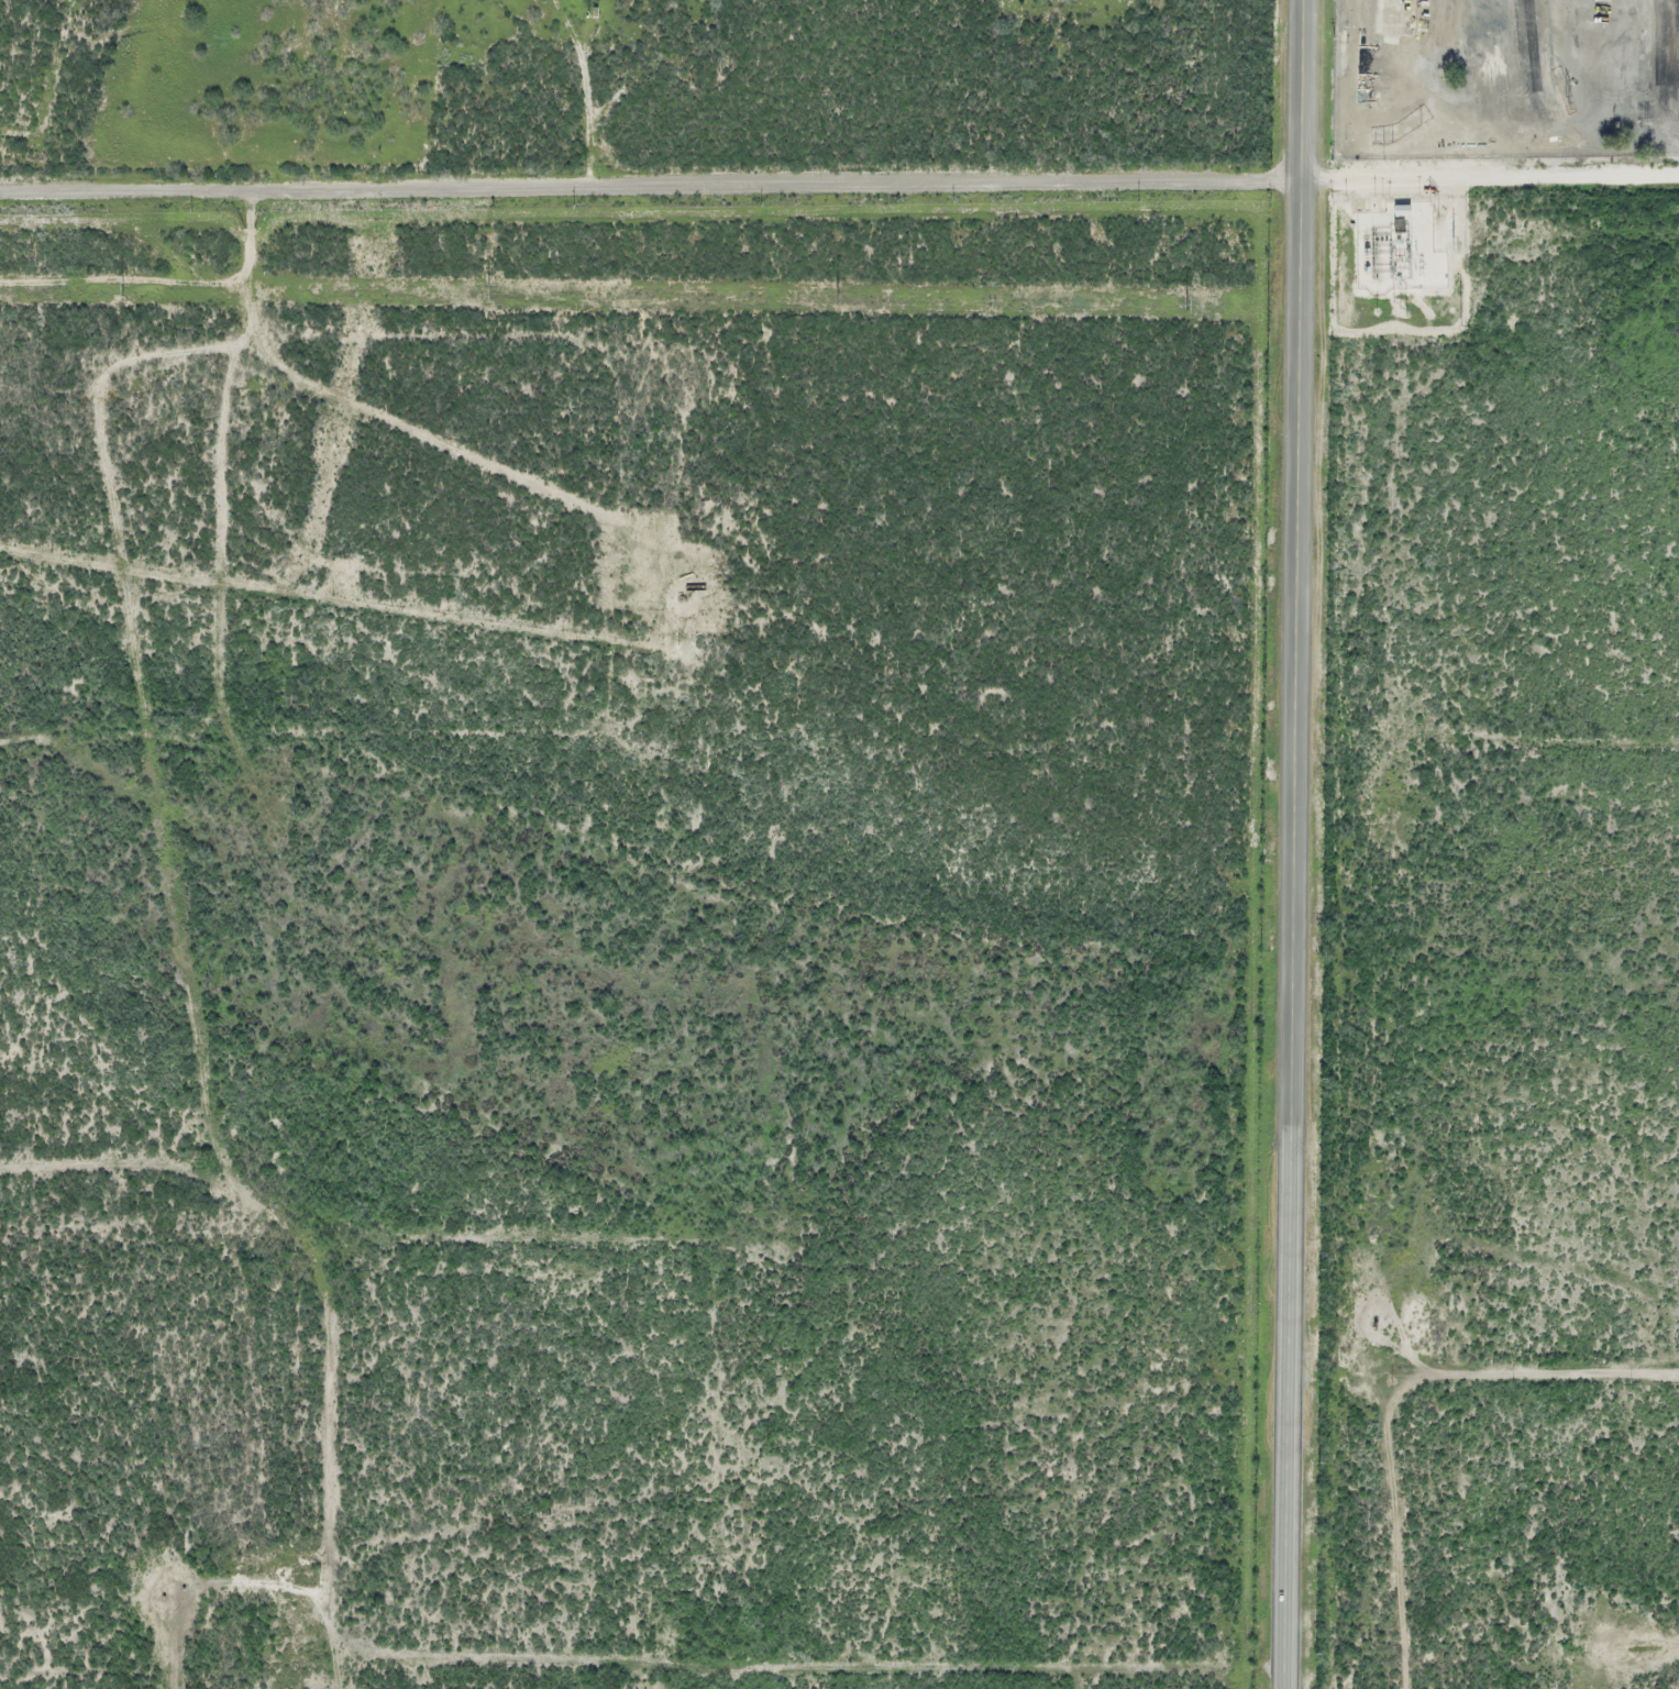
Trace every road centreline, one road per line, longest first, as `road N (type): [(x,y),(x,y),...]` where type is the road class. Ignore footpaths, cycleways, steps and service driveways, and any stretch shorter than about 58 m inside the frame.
road 1 (primary): [(1283,1688),(1301,0)]
road 2 (residential): [(1299,180),(1678,175)]

